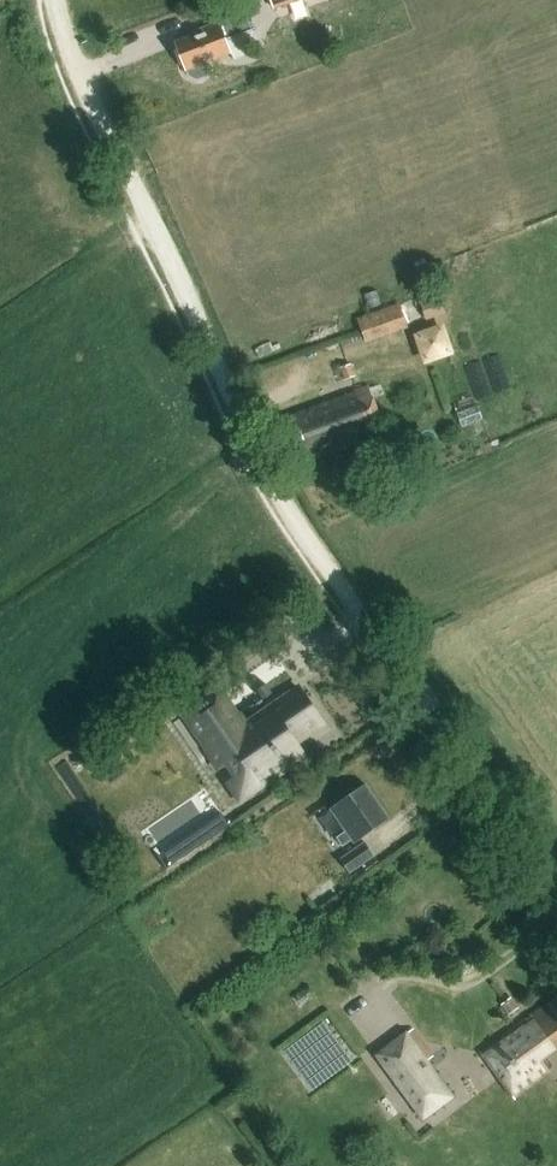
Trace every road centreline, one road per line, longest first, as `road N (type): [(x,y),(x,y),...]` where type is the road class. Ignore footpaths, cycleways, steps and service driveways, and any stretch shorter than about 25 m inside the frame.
road 1 (track): [(54,0),(77,73),(262,482),(556,881)]

